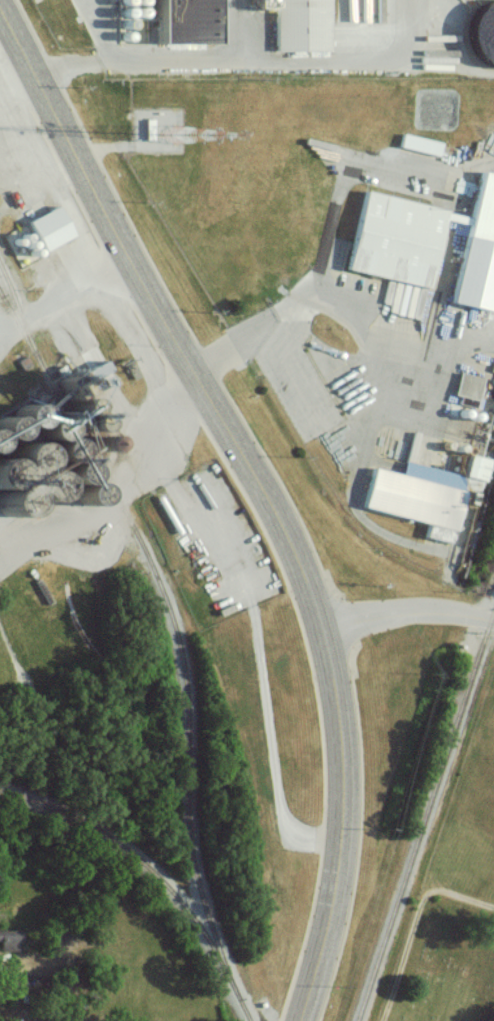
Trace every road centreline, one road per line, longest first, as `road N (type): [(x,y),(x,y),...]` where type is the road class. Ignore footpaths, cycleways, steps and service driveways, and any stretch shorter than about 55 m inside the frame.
road 1 (tertiary): [(0,13),(146,293),(270,501),(321,623)]
road 2 (tertiary): [(321,623),(336,694),(344,807),(328,921),(300,1020)]
road 3 (residential): [(321,623),(430,608),(493,621)]

